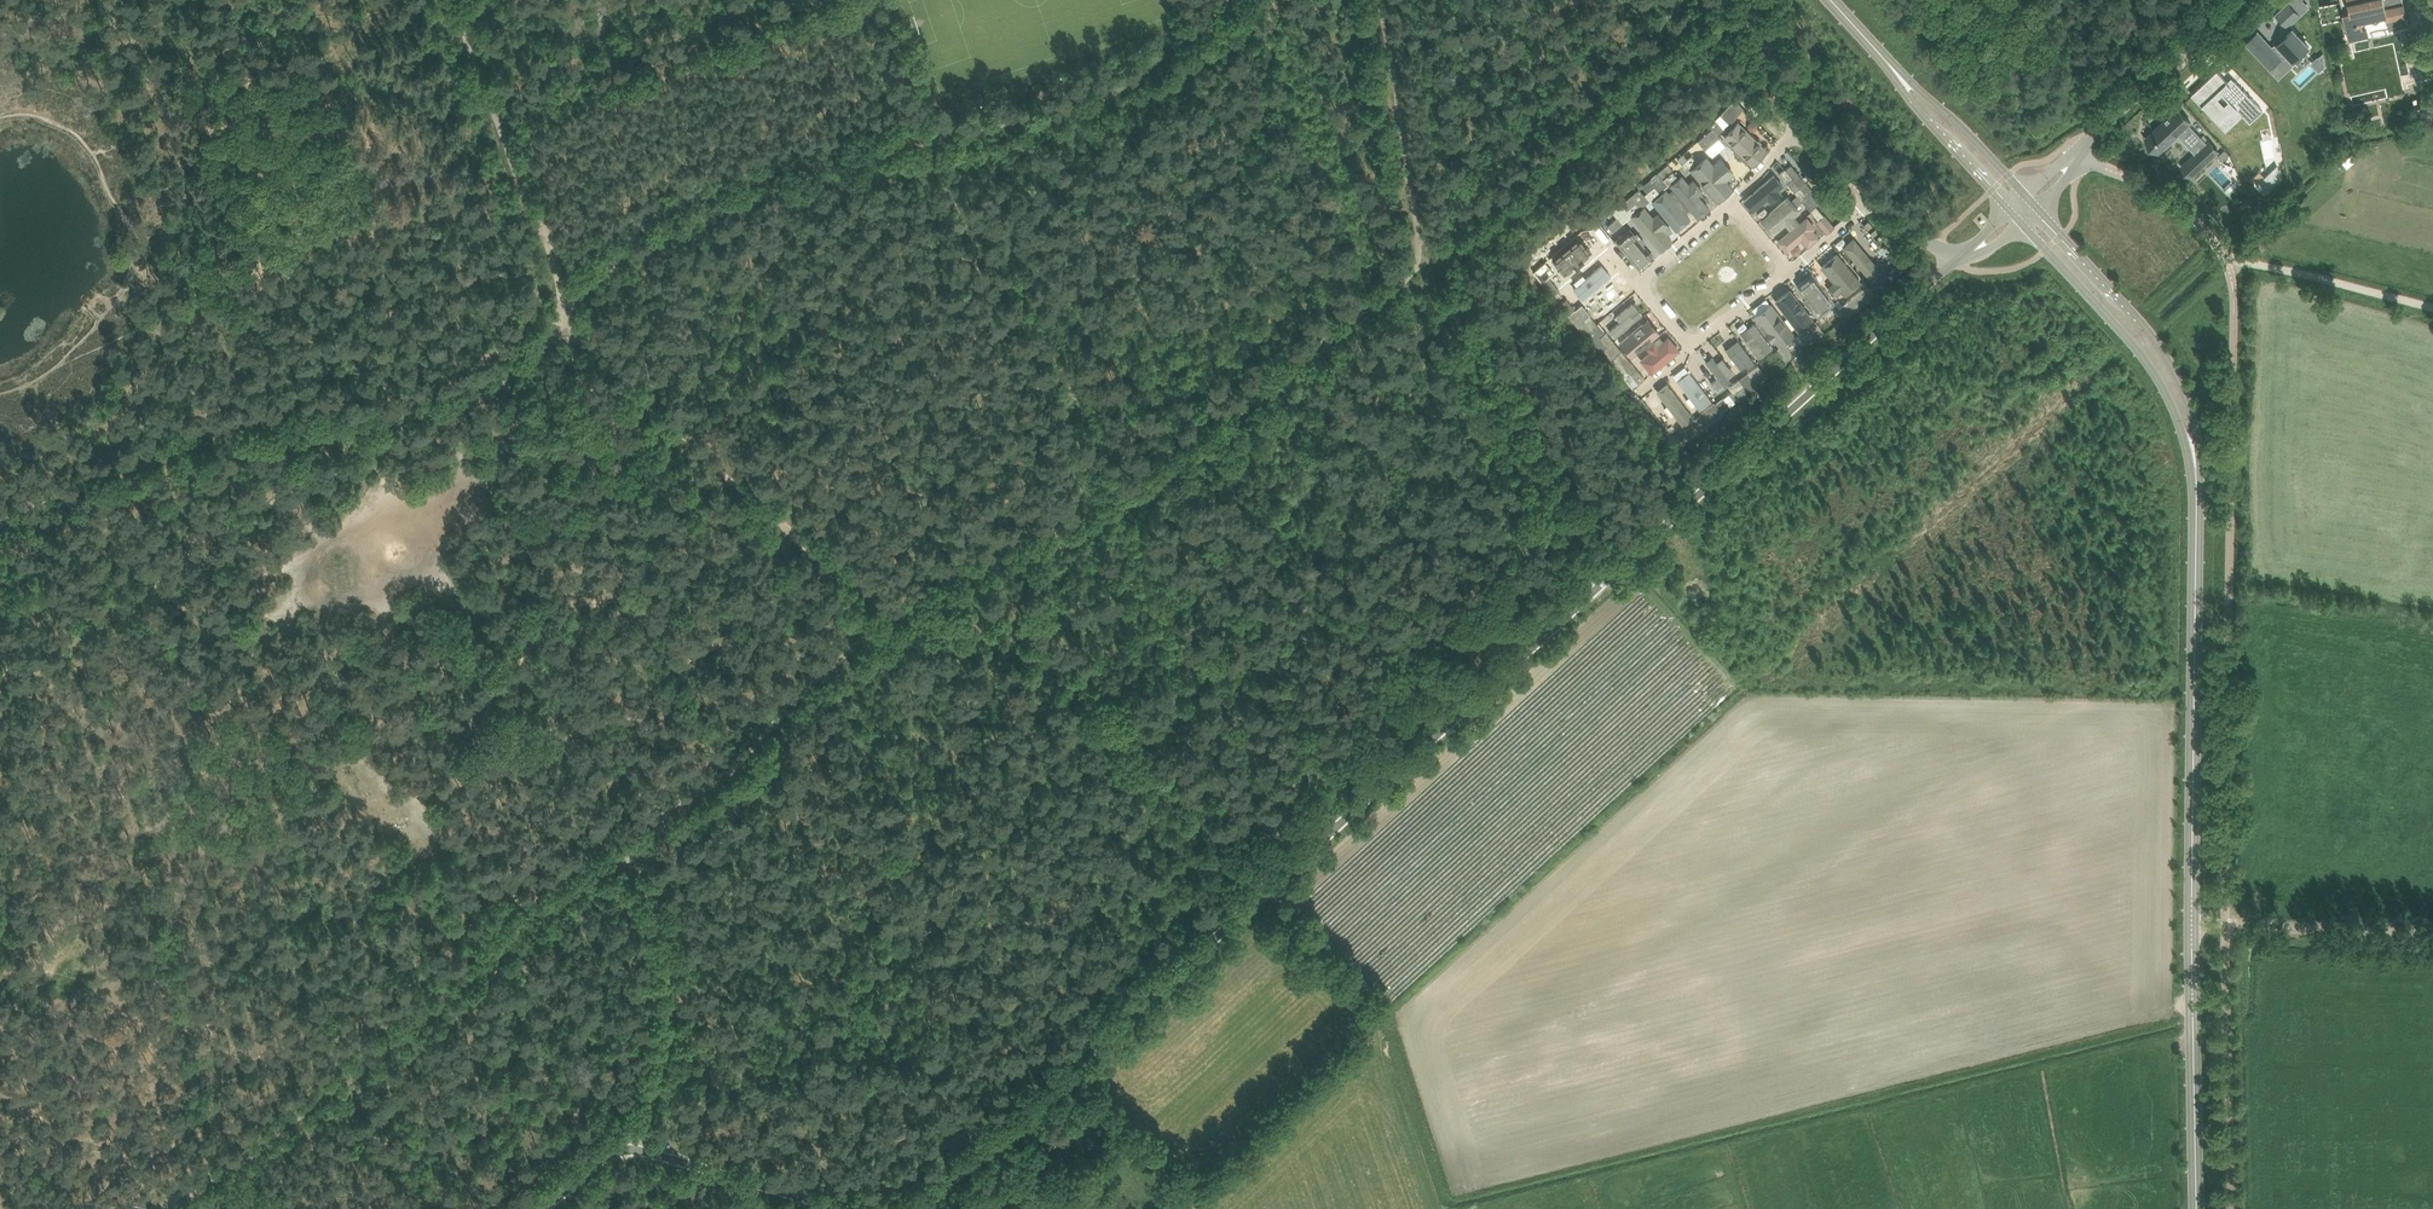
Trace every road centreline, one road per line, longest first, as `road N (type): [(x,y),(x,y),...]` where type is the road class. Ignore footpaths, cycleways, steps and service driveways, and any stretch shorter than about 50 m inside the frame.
road 1 (unclassified): [(916,1208),(1759,448),(1953,263)]
road 2 (track): [(178,1208),(534,939),(906,603),(1014,652),(1110,729)]
road 3 (secondary): [(2194,447),(2198,1208)]
road 4 (track): [(1590,594),(1416,290),(1415,240),(1377,0)]
road 5 (track): [(1141,498),(1012,268),(912,138)]
road 6 (track): [(1121,716),(1377,1003)]
road 7 (track): [(809,538),(906,603),(1141,498)]
road 8 (track): [(890,144),(782,166),(629,239),(576,307)]
road 9 (track): [(1235,0),(1187,38),(1076,100),(912,138)]
road 10 (unclassified): [(542,1208),(631,1141),(661,1142),(849,1208)]
road 11 (track): [(498,384),(453,410),(214,436)]
road 12 (secondary): [(2194,447),(2173,363),(2040,209)]
road 13 (track): [(576,307),(599,348),(683,443),(770,507)]
road 14 (secondary): [(2025,225),(2144,354),(2194,447)]
road 15 (track): [(2432,933),(2193,924)]
road 16 (track): [(214,436),(0,524)]
road 17 (unclassified): [(2074,156),(2238,0)]
road 18 (track): [(2229,268),(2248,262),(2432,310)]
road 19 (unclassified): [(2229,268),(2187,210),(2074,156)]
road 20 (track): [(505,129),(576,307)]
road 21 (unclassified): [(1691,348),(1654,300),(1649,273),(1725,210)]
road 22 (secondary): [(1894,69),(1911,99),(2010,209)]
road 23 (secondary): [(2024,193),(1957,120),(1894,69)]
road 24 (track): [(449,0),(505,129)]
road 25 (track): [(631,1141),(650,1101),(669,1019)]
road 26 (unclassified): [(1691,348),(1792,271)]

